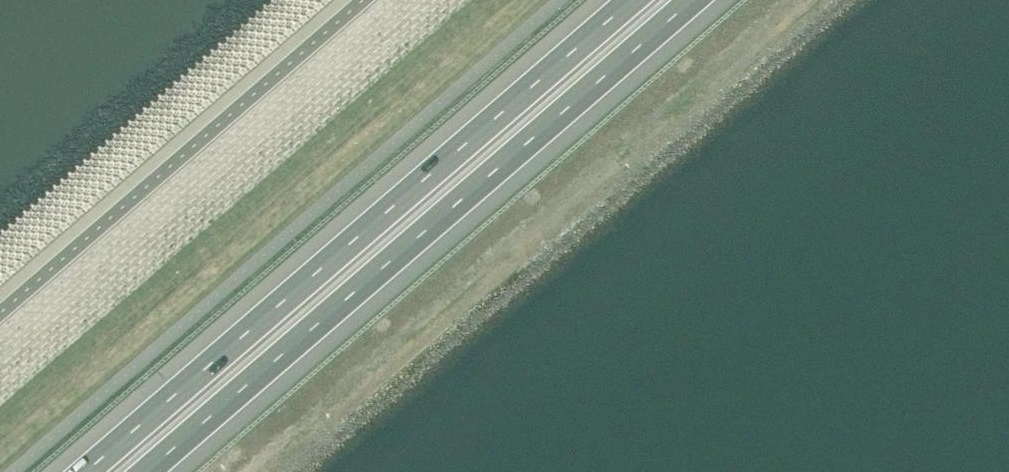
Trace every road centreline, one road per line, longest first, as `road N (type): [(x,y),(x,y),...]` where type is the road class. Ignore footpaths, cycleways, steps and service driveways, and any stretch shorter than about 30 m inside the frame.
road 1 (motorway): [(147,471),(694,0)]
road 2 (motorway): [(626,0),(80,471)]

